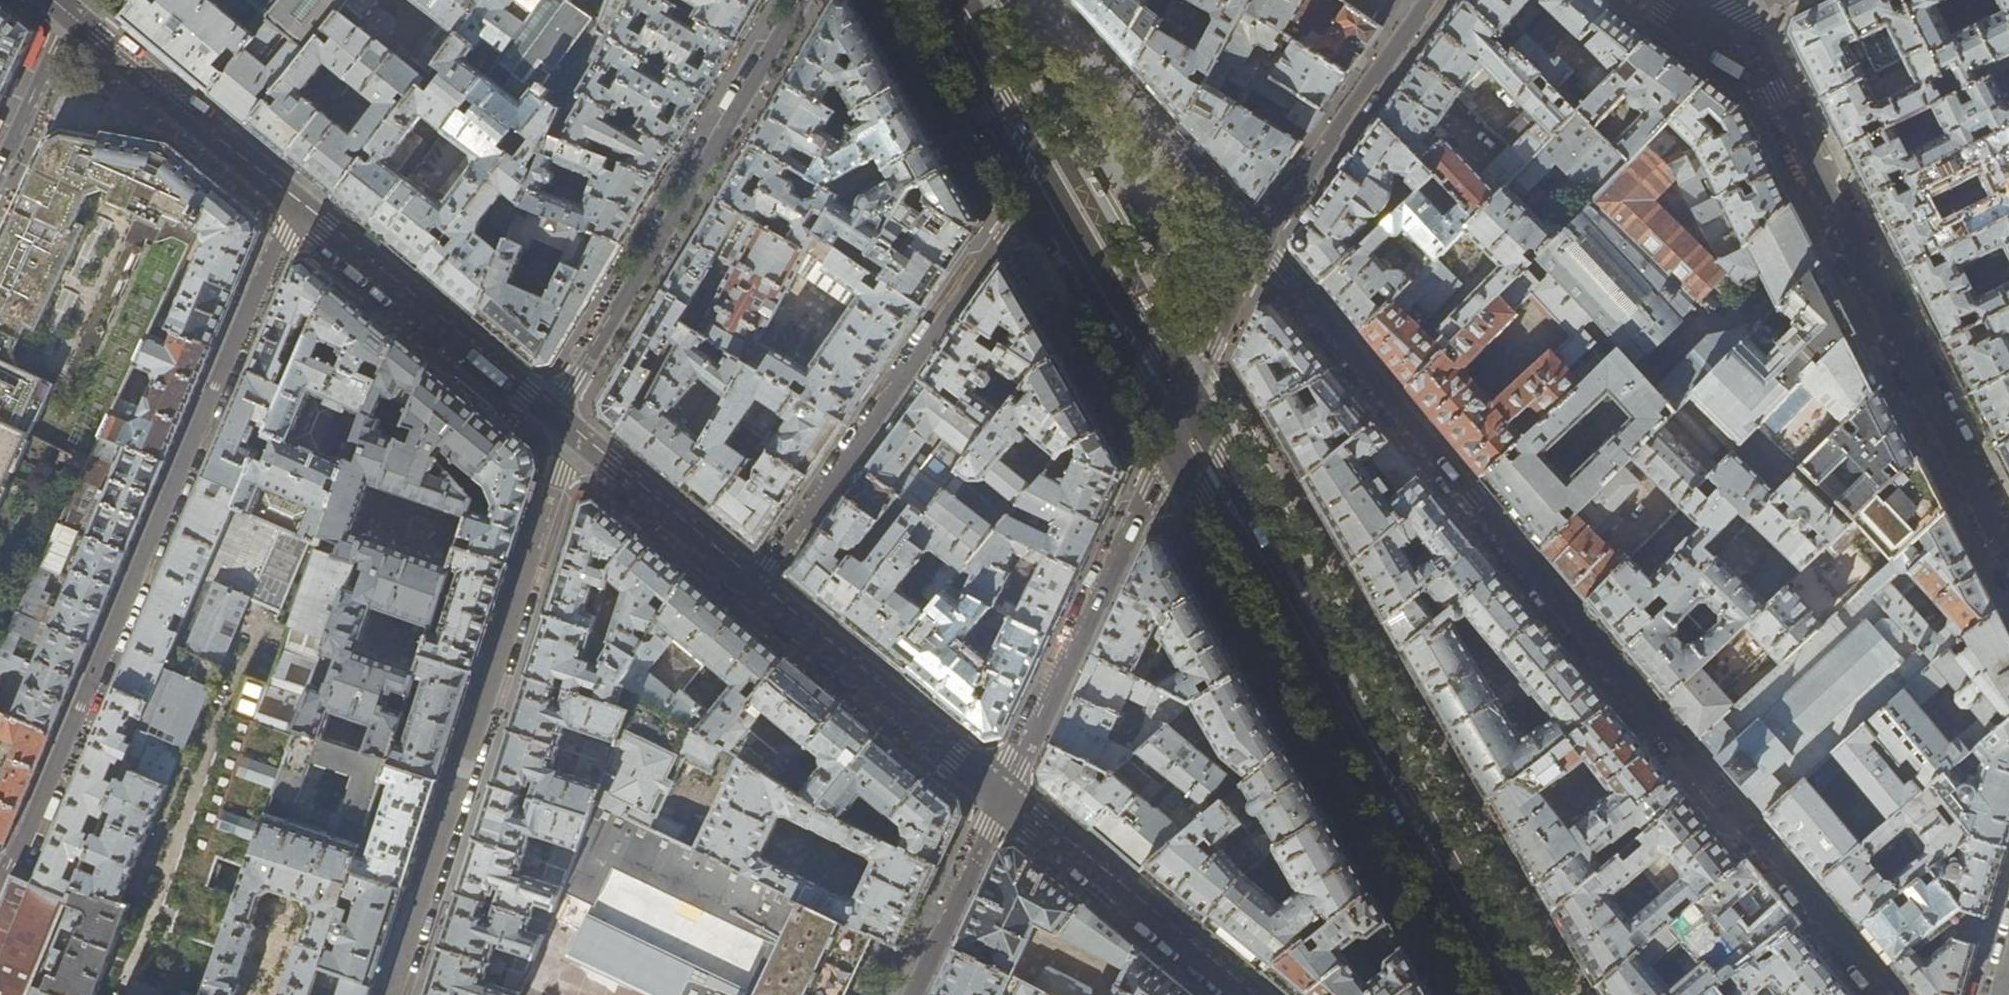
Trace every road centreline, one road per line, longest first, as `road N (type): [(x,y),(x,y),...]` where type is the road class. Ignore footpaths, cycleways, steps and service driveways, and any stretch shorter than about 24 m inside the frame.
road 1 (residential): [(1889,994),(1262,247)]
road 2 (residential): [(0,871),(22,856),(297,215)]
road 3 (primary): [(1516,994),(1182,421)]
road 4 (residential): [(2008,551),(1774,92),(1713,42)]
road 5 (residential): [(574,436),(396,994)]
road 6 (residential): [(1047,185),(755,586)]
road 7 (residential): [(552,416),(804,0)]
road 8 (residential): [(1002,793),(1182,421)]
road 9 (residential): [(297,215),(552,416)]
road 10 (residential): [(755,586),(1002,793)]
road 11 (residential): [(1002,793),(1243,994)]
road 12 (residential): [(1262,247),(1431,0)]
road 13 (residential): [(71,20),(297,215)]
road 14 (primary): [(1182,421),(1047,185)]
road 15 (residential): [(574,436),(755,586)]
road 16 (residential): [(906,994),(1002,793)]
road 17 (residential): [(1262,247),(1116,80)]
road 18 (primary): [(1047,185),(947,13)]
road 19 (residential): [(1182,421),(1262,247)]
road 20 (residential): [(71,20),(0,164)]

